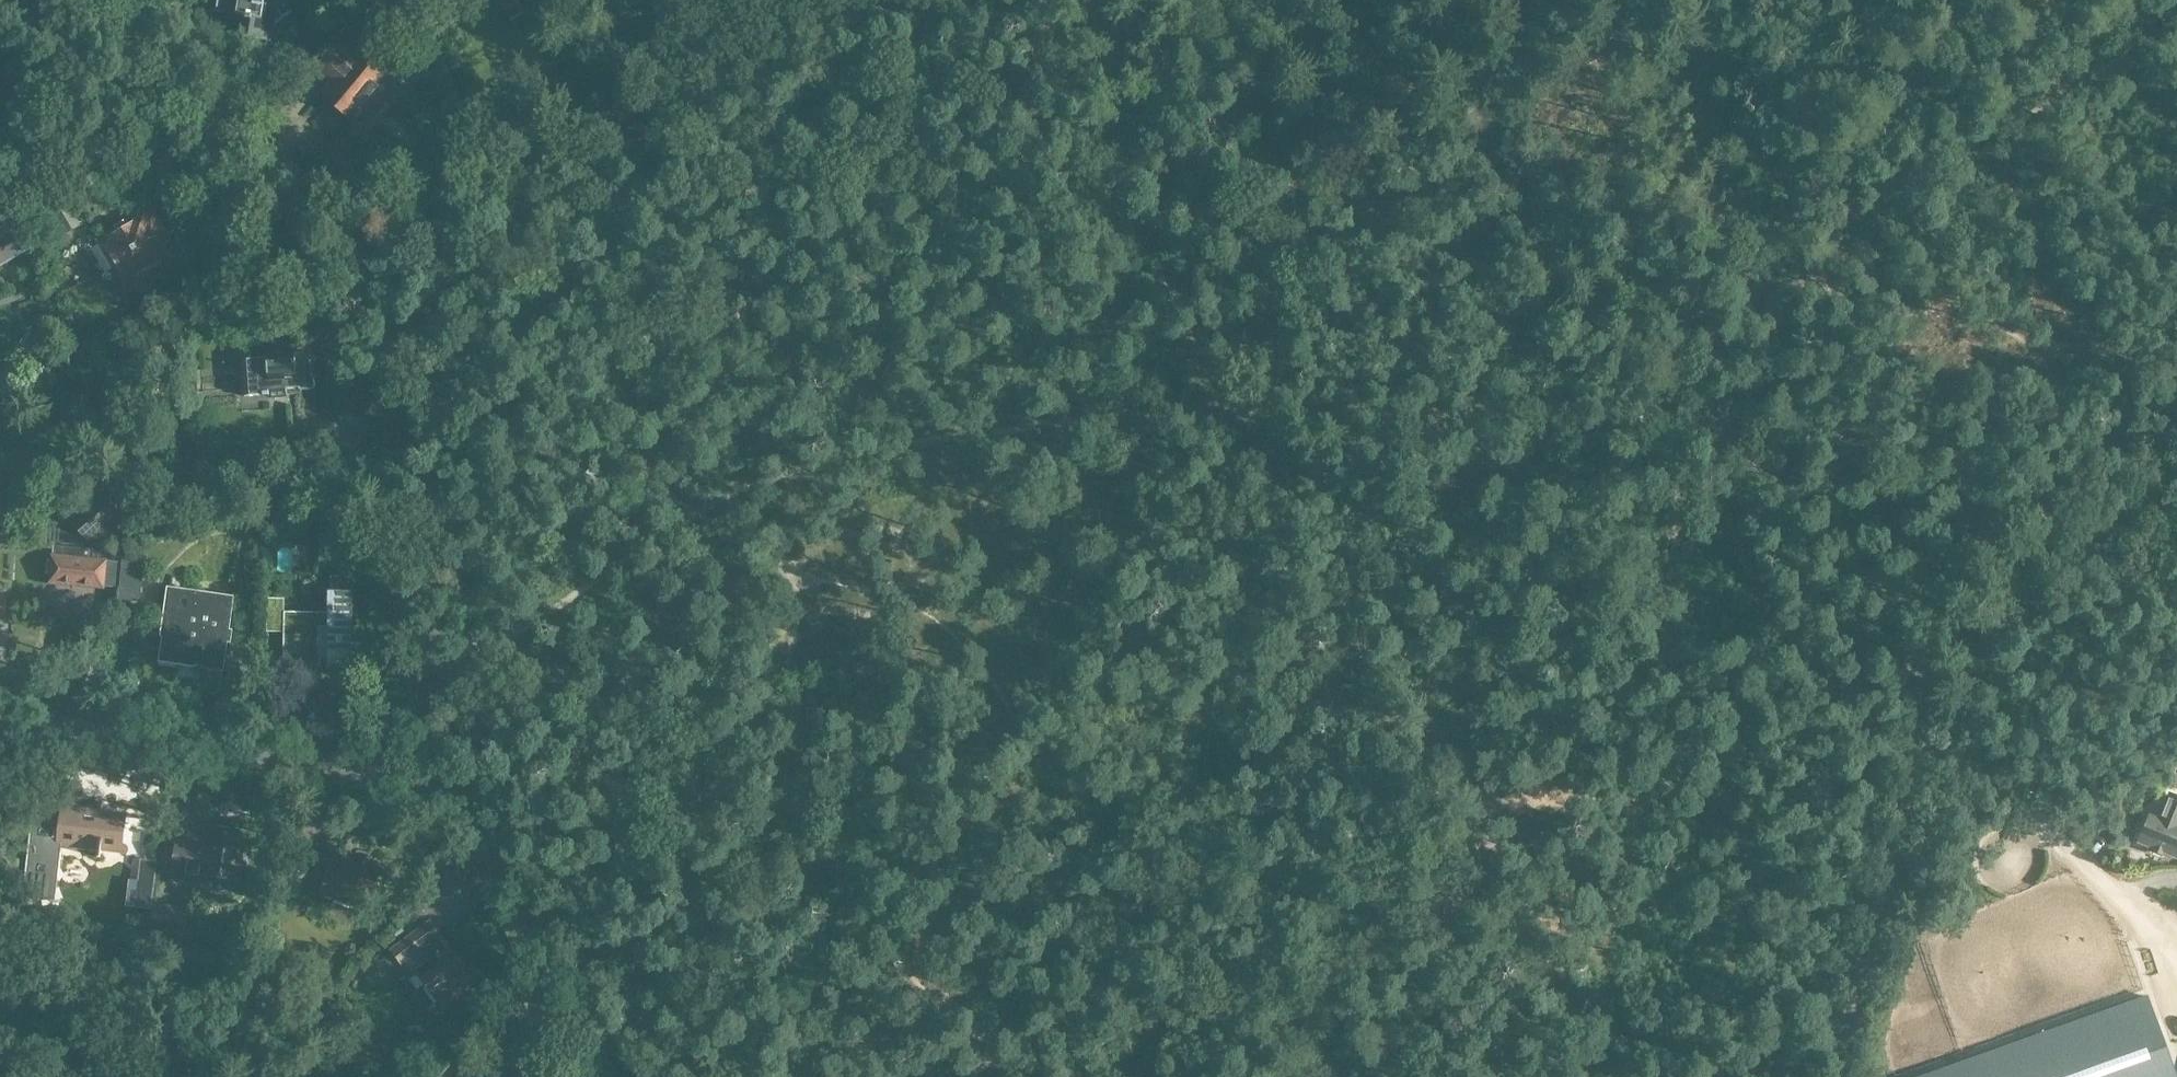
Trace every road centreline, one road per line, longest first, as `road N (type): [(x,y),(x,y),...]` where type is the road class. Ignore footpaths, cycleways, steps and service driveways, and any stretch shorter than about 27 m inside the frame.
road 1 (track): [(1212,407),(1617,416),(1695,429),(1801,501),(1845,553),(1926,700)]
road 2 (track): [(107,0),(212,115),(302,183),(353,253),(385,344),(396,535),(464,668)]
road 3 (residential): [(607,1076),(484,839),(456,807),(381,780),(0,724)]
road 4 (residential): [(1831,1076),(1929,726),(1926,700),(1977,581),(2017,548),(2096,530)]
road 5 (track): [(698,513),(741,489),(861,451),(1212,407)]
road 6 (track): [(381,780),(401,714),(698,513)]

